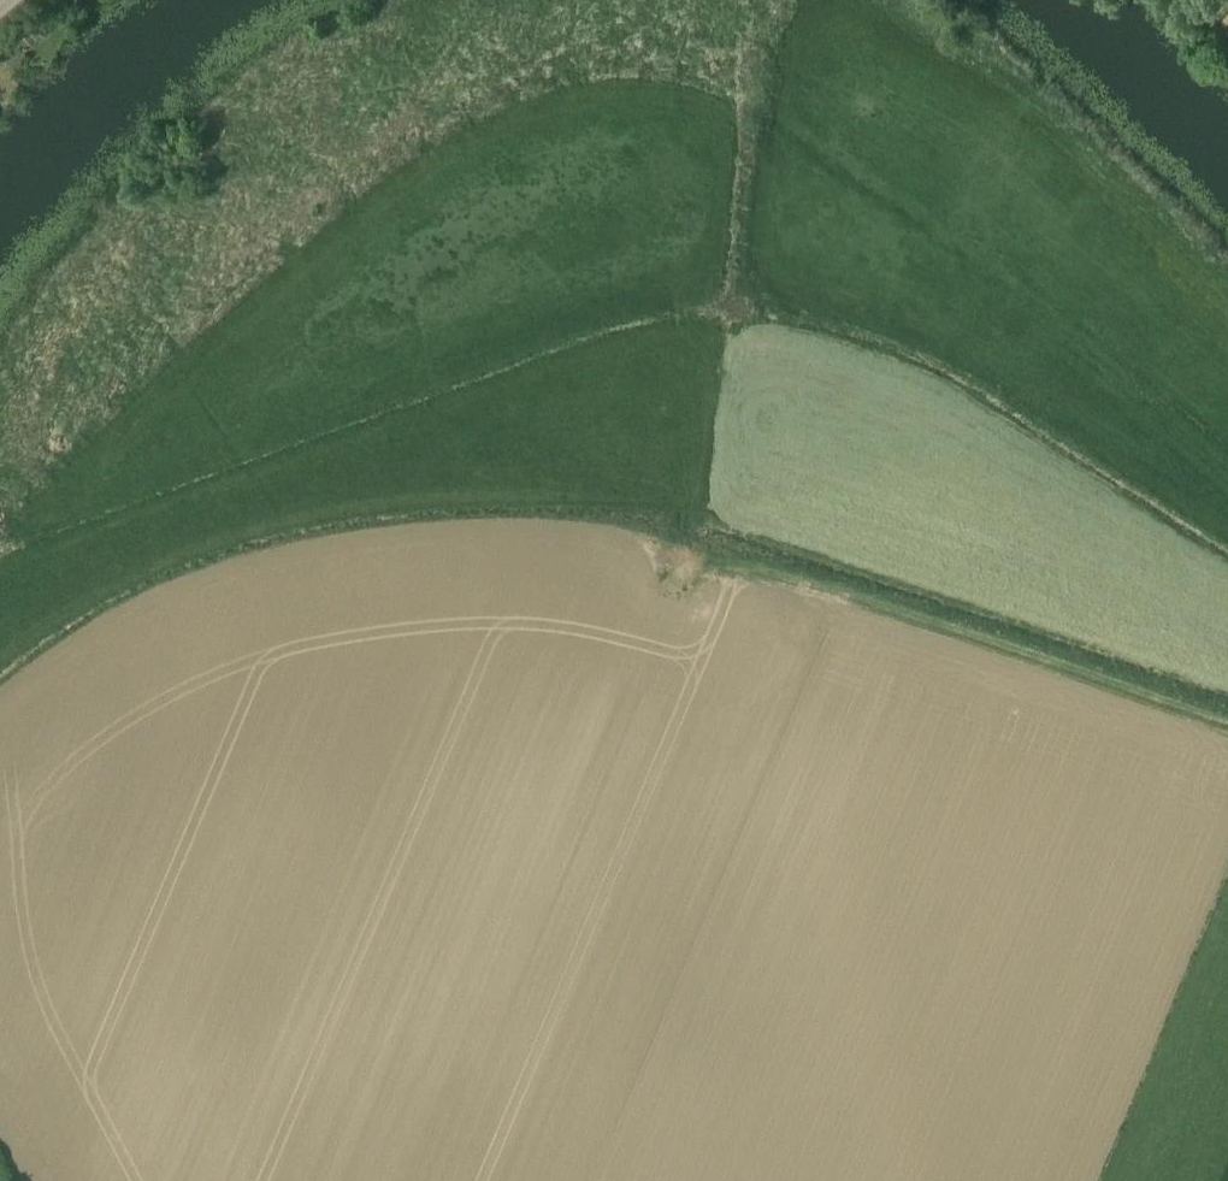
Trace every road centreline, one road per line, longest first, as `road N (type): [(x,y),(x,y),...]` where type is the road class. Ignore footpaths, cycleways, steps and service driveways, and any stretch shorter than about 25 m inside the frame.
road 1 (track): [(1227,729),(892,605),(711,552)]

